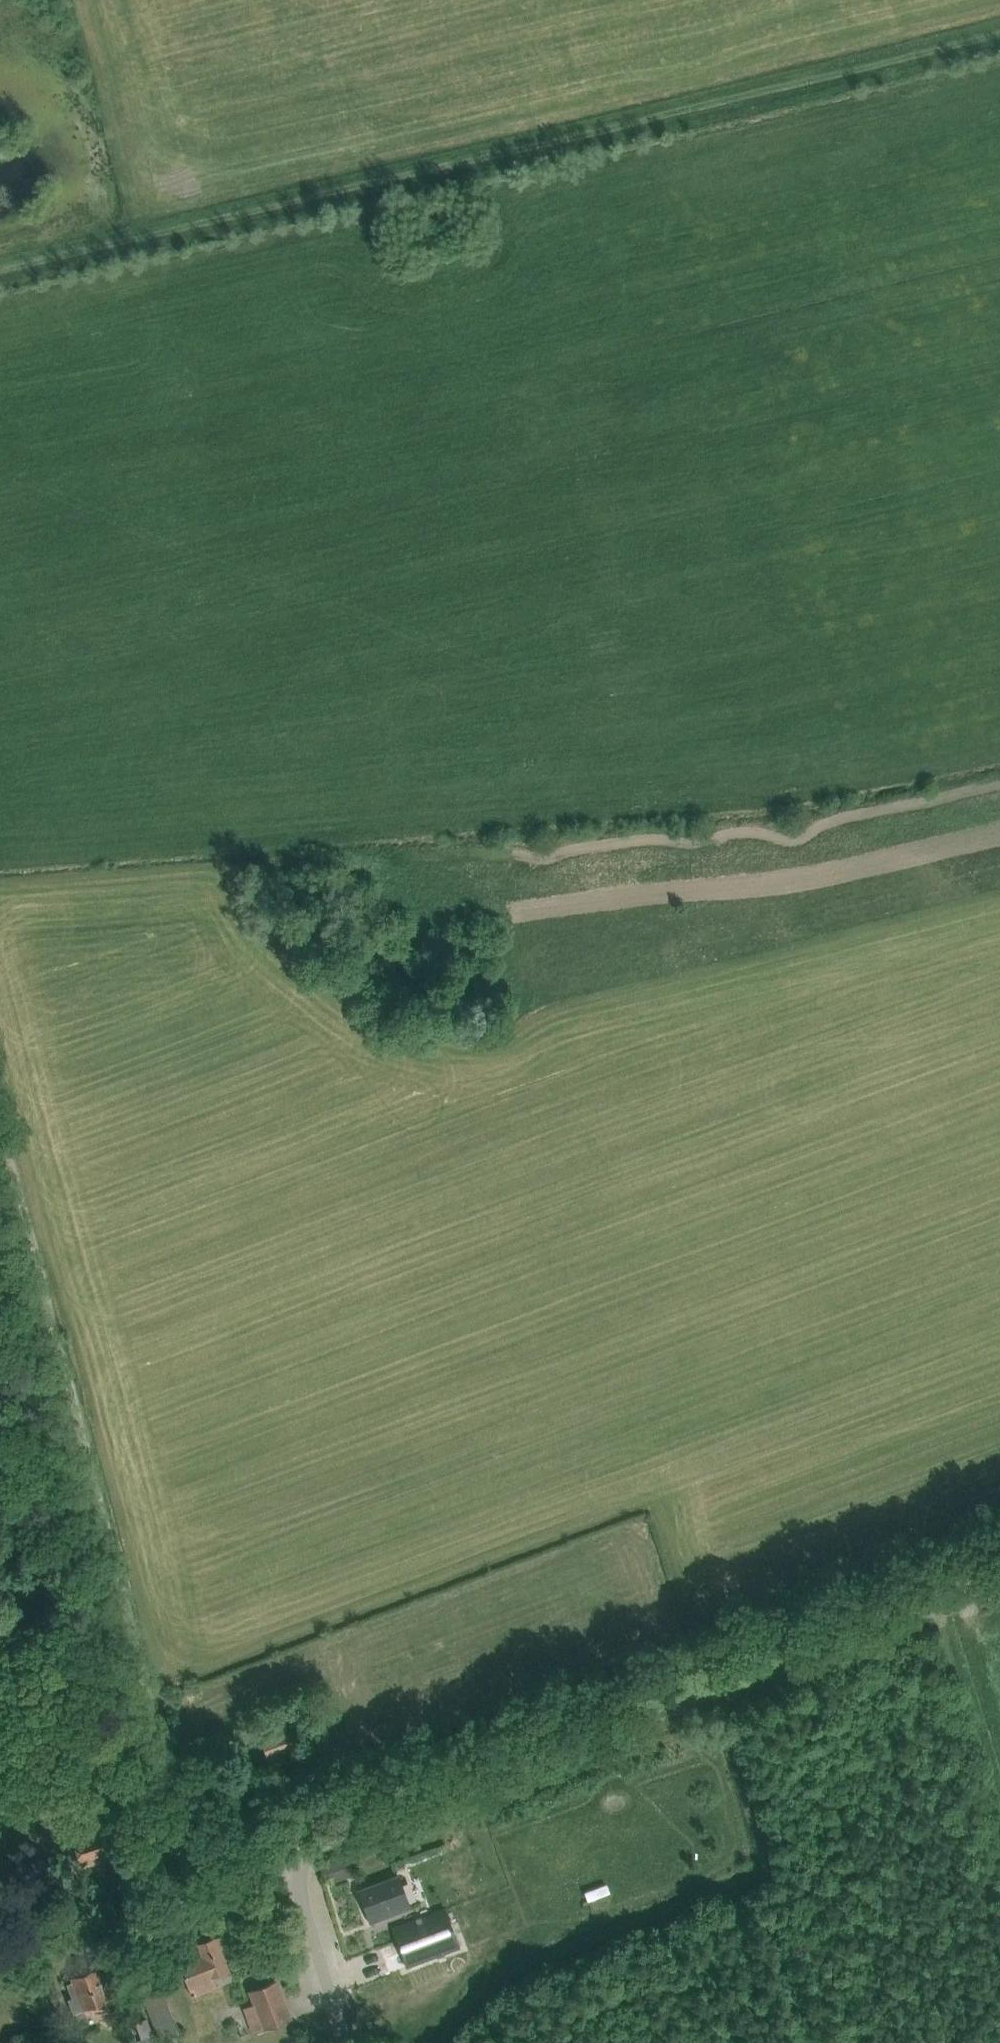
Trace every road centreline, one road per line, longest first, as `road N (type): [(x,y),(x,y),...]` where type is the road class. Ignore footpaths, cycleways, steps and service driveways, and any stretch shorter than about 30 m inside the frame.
road 1 (track): [(0,1161),(190,1897)]
road 2 (unclassified): [(299,1864),(999,1590)]
road 3 (unclassified): [(349,2042),(299,1864)]

